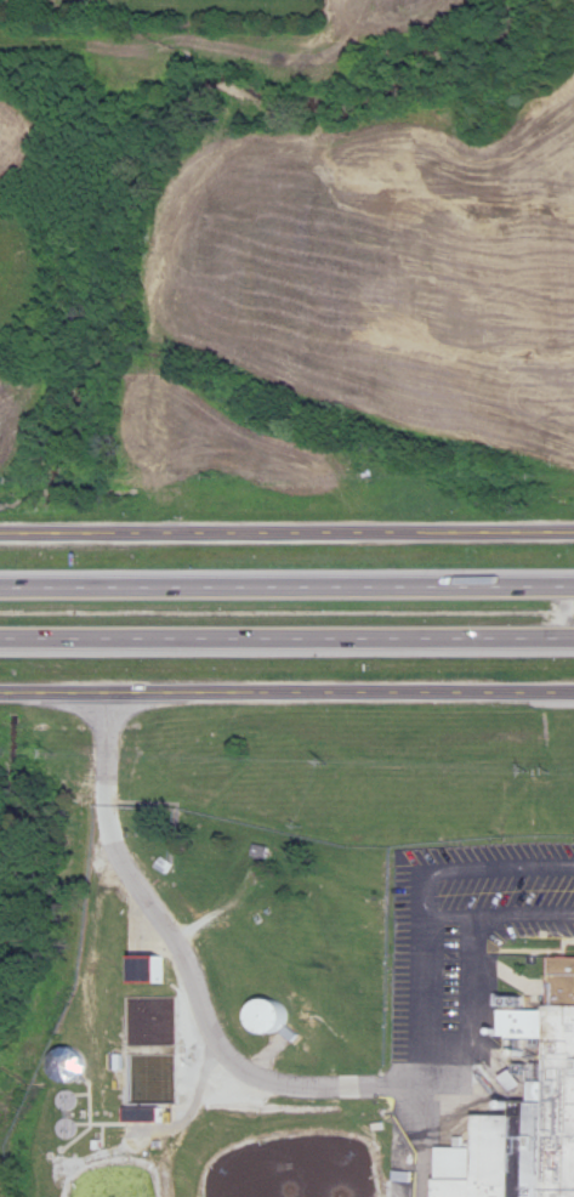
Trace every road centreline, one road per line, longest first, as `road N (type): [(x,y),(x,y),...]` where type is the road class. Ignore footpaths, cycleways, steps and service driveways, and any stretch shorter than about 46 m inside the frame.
road 1 (tertiary): [(0,537),(573,531)]
road 2 (motorway): [(573,585),(0,588)]
road 3 (motorway): [(0,642),(573,641)]
road 4 (residential): [(86,799),(97,850),(163,938),(201,1040),(267,1080),(413,1082)]
road 5 (tertiary): [(573,688),(101,687)]
road 6 (residential): [(411,1196),(410,912)]

